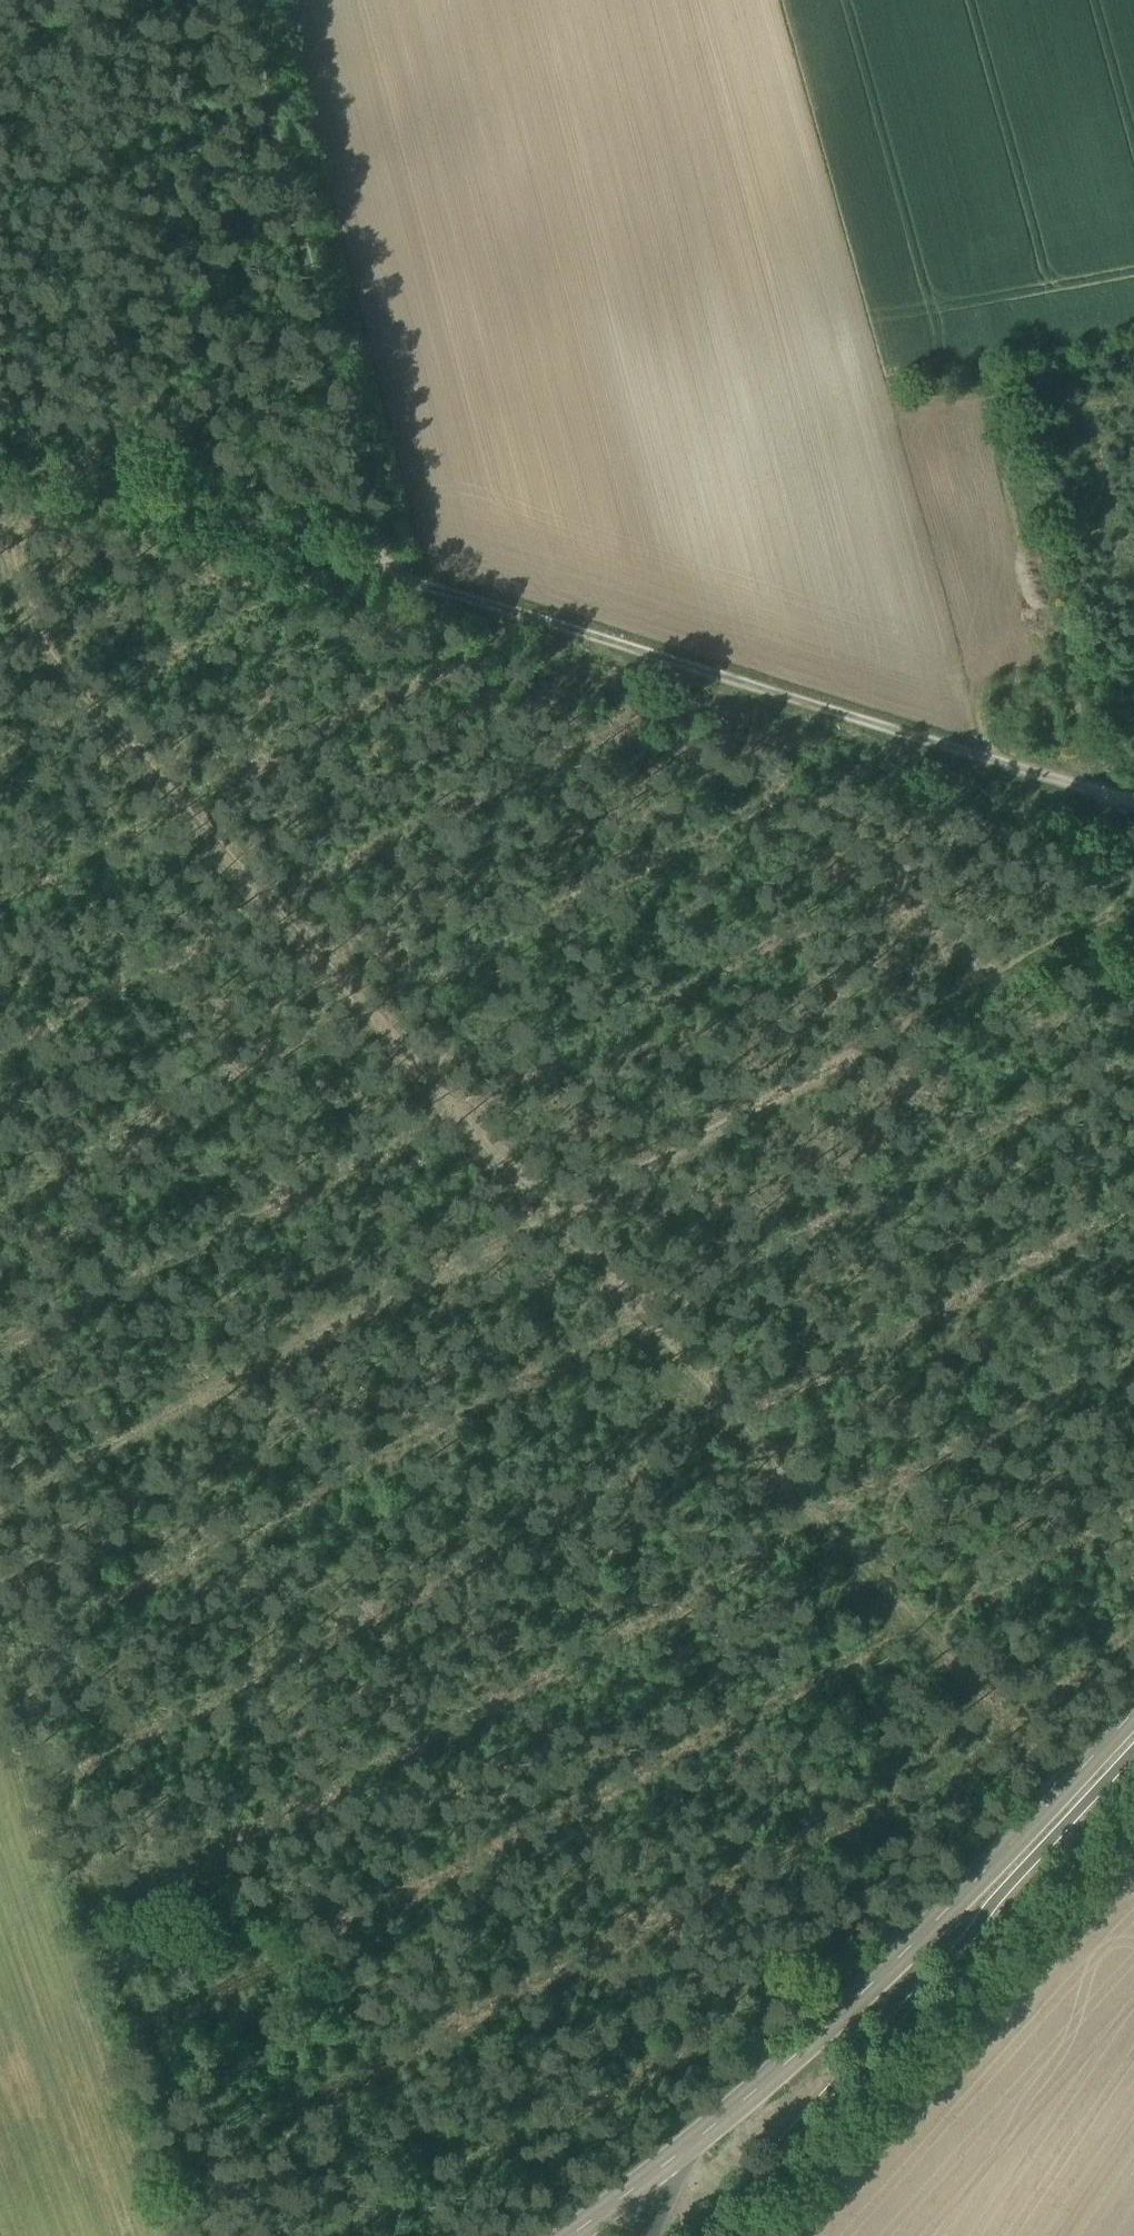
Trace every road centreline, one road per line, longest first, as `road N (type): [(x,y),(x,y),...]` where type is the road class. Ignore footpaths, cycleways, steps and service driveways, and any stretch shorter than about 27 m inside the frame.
road 1 (track): [(242,0),(379,556),(1133,789)]
road 2 (secondary): [(1133,1710),(784,2069),(572,2235)]

